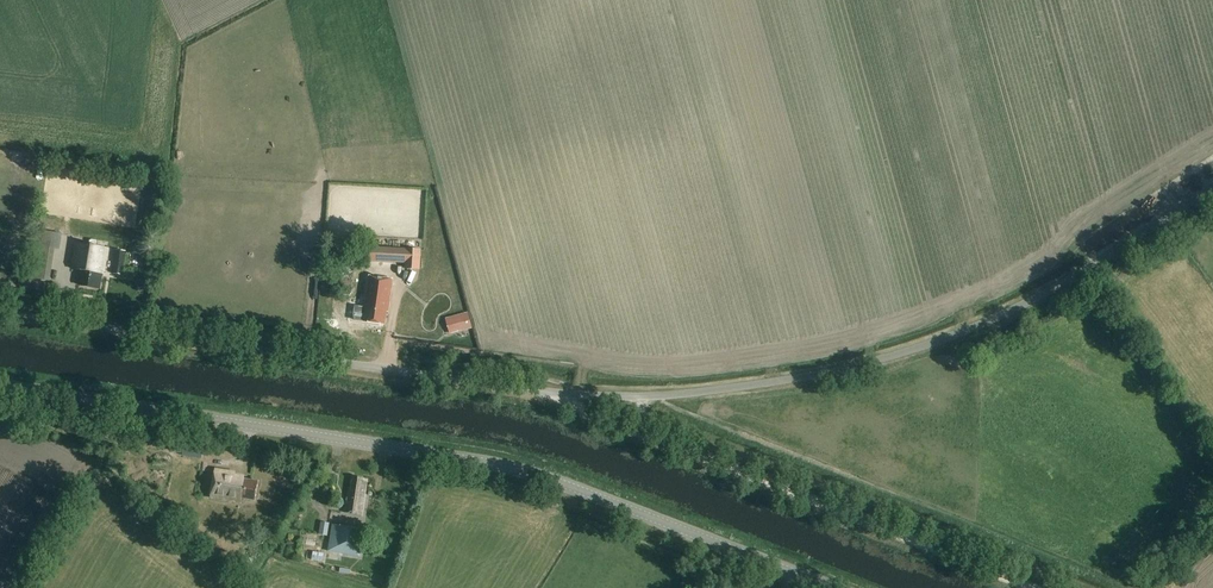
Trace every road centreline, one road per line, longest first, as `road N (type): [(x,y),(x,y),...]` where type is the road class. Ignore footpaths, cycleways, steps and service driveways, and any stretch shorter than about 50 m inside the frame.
road 1 (tertiary): [(833,587),(531,471),(0,384)]
road 2 (unclassified): [(565,395),(730,388),(877,361),(1036,298),(1212,189)]
road 3 (unclassified): [(565,395),(0,313)]
road 4 (track): [(1031,587),(577,407),(565,395)]

